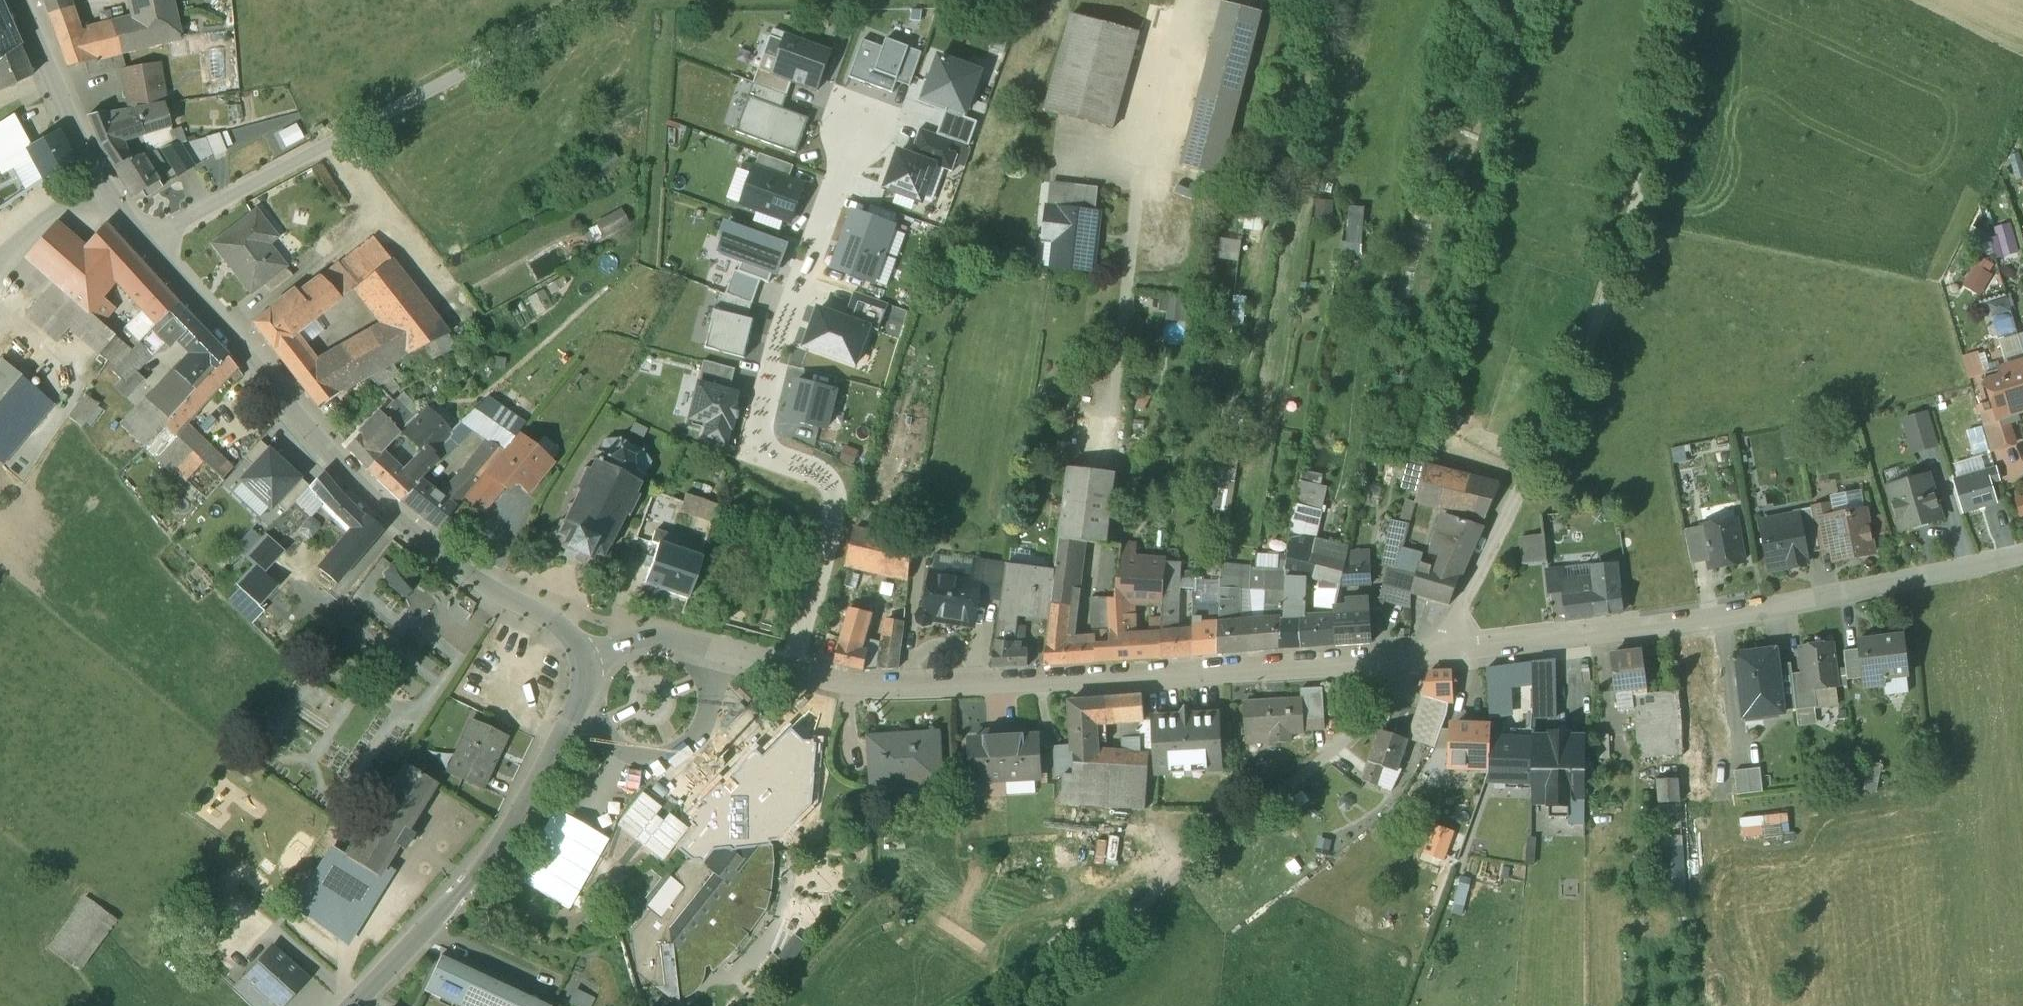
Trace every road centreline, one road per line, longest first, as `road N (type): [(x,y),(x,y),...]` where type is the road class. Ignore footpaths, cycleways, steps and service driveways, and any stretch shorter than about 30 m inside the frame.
road 1 (residential): [(791,668),(880,685),(1399,658),(1763,609),(2022,553)]
road 2 (residential): [(585,661),(553,621),(485,586),(367,492),(145,241),(102,184),(17,0)]
road 3 (residential): [(791,668),(835,492),(823,477),(774,454),(760,420),(857,127)]
road 4 (track): [(1399,658),(1389,702),(1021,1005)]
road 5 (residential): [(352,1005),(497,850),(582,695),(585,661)]
road 6 (residential): [(585,661),(660,638),(791,668)]

